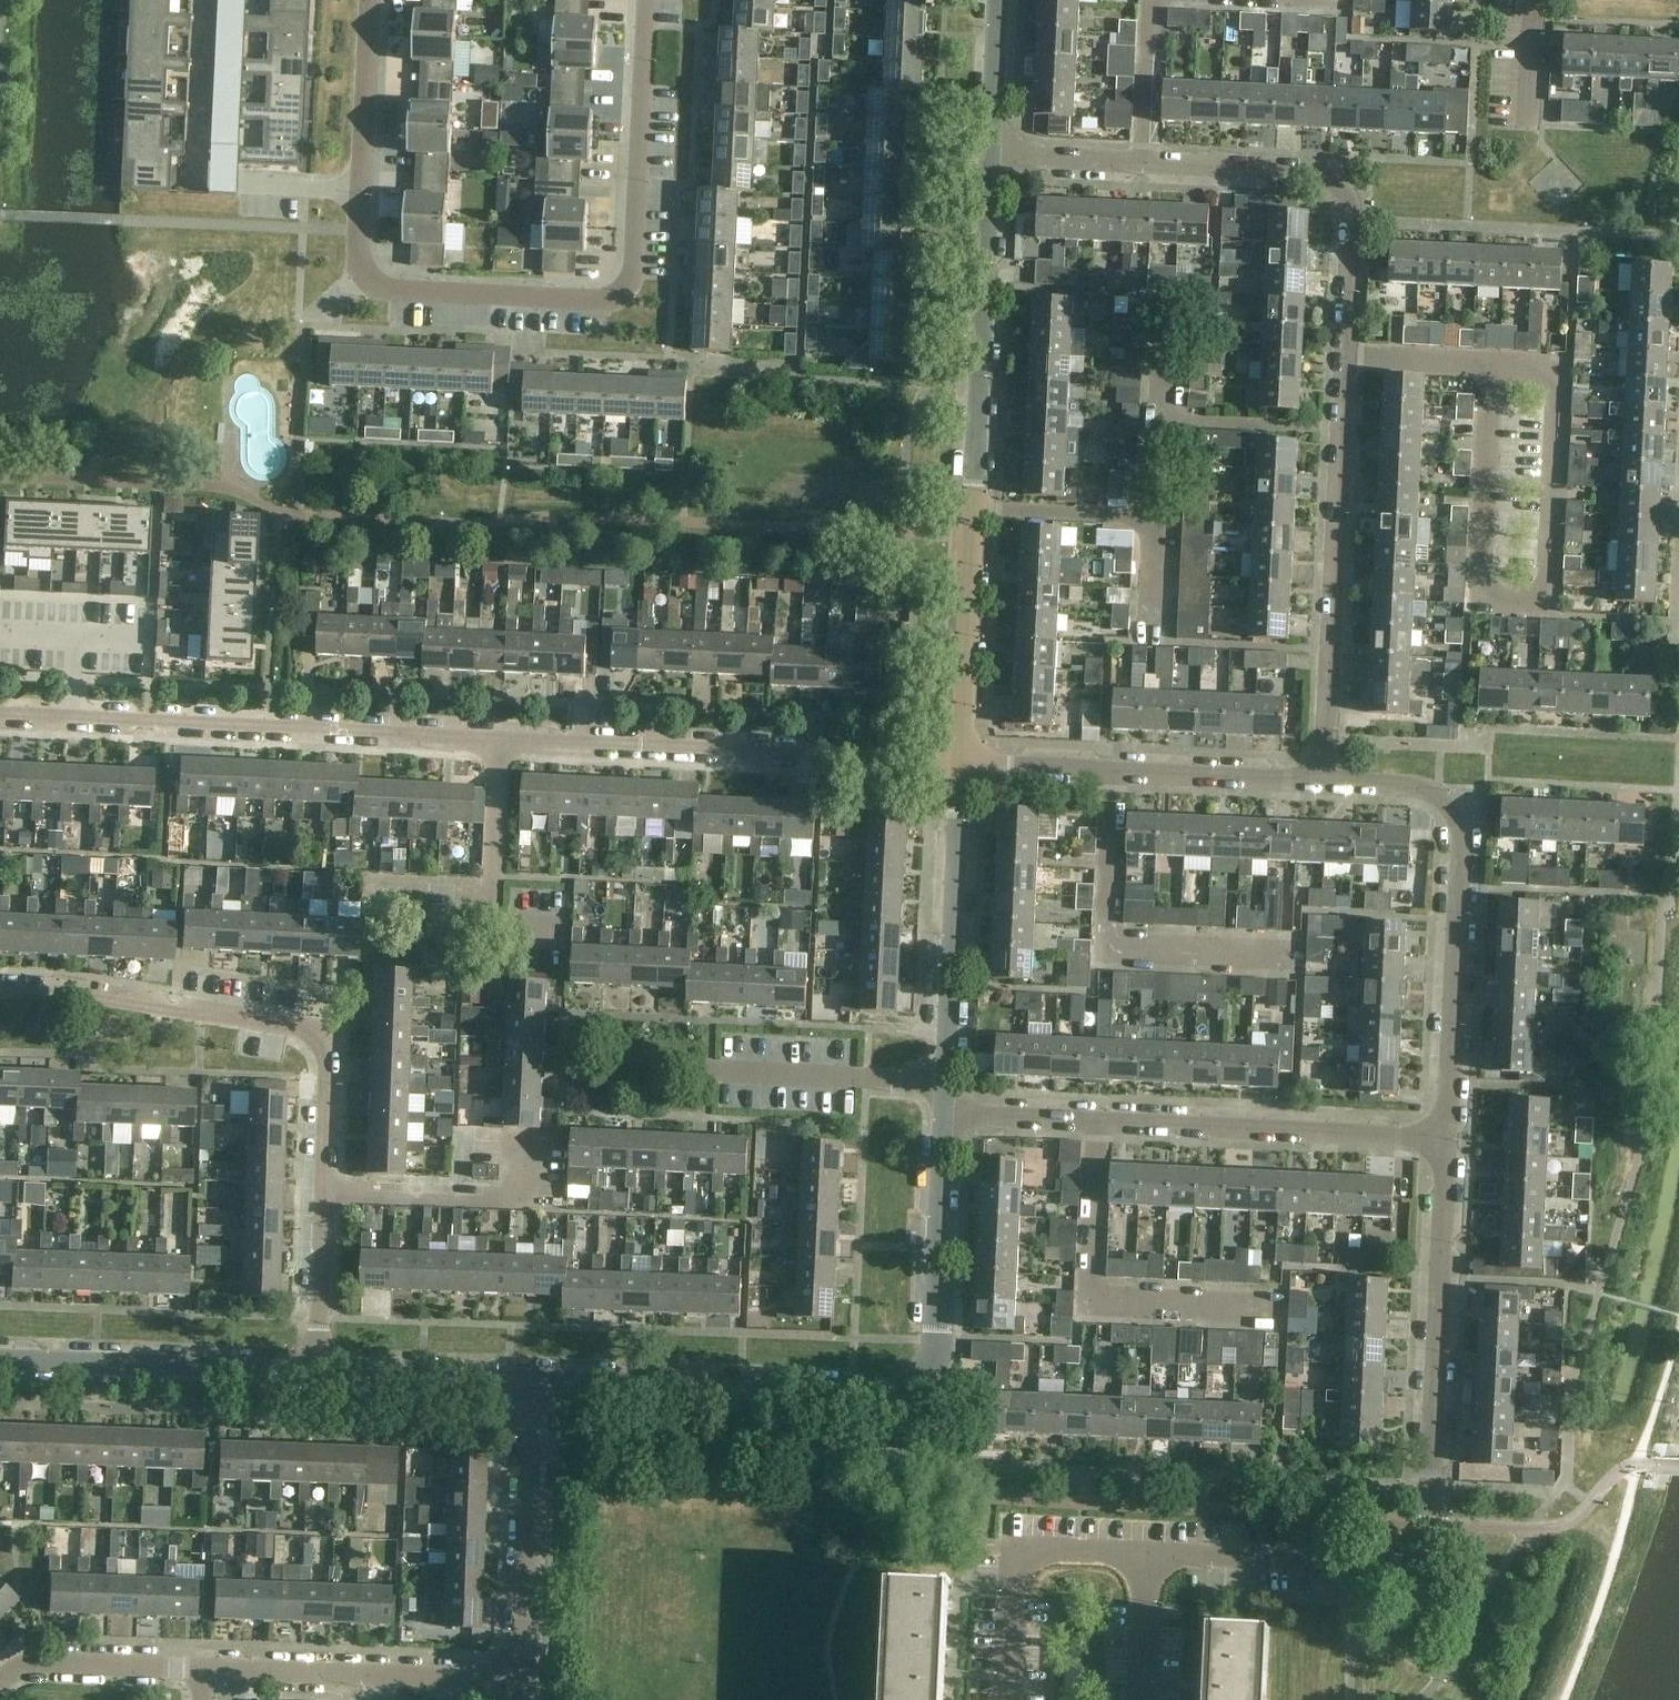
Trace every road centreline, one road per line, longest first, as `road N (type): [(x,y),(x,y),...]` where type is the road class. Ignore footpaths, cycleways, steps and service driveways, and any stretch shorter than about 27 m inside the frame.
road 1 (residential): [(0,717),(963,766)]
road 2 (residential): [(1148,1554),(1379,1565),(1419,1548),(1428,1523),(1447,1140)]
road 3 (residential): [(317,1370),(326,1190),(321,1044),(290,1025),(0,987)]
road 4 (residential): [(649,0),(628,292),(605,300),(388,290),(368,276),(358,255),(361,191)]
road 5 (residential): [(518,1680),(29,1663),(0,1683)]
road 6 (residential): [(1345,354),(1355,210),(1341,186),(1319,175),(993,155)]
road 7 (residential): [(1447,1140),(945,1114)]
road 8 (residential): [(1447,1140),(1460,832),(1453,810),(1414,787),(1325,782)]
road 9 (residential): [(1325,782),(1345,354)]
road 10 (tertiary): [(918,1386),(893,1396),(852,1396),(530,1377)]
road 11 (residential): [(1302,962),(1104,953),(1116,773)]
road 12 (residential): [(1489,367),(1557,370),(1549,596),(1482,594)]
road 13 (tertiary): [(975,507),(993,155)]
road 14 (residential): [(361,191),(194,184),(202,0)]
road 15 (tertiary): [(945,1114),(963,766)]
road 16 (tertiary): [(317,1370),(0,1358)]
road 17 (residential): [(518,1680),(530,1377)]
road 18 (residential): [(1148,1554),(1018,1549),(1010,1699)]
road 19 (tertiary): [(918,1386),(937,1362),(939,1342),(945,1114)]
road 20 (tertiary): [(963,766),(975,507)]
road 21 (residential): [(1482,594),(1489,367)]
road 22 (residential): [(1154,520),(1167,296)]
road 23 (tertiary): [(530,1377),(317,1370)]
road 24 (residential): [(1325,782),(1116,773)]
road 25 (residential): [(361,191),(371,0)]
road 26 (residential): [(1154,520),(975,507)]
road 27 (tertiary): [(993,155),(1001,0)]
road 28 (residential): [(1116,773),(963,766)]
road 29 (residential): [(1345,354),(1489,367)]
road 30 (residential): [(1528,126),(1535,0)]
road 31 (residential): [(1148,641),(1154,520)]

